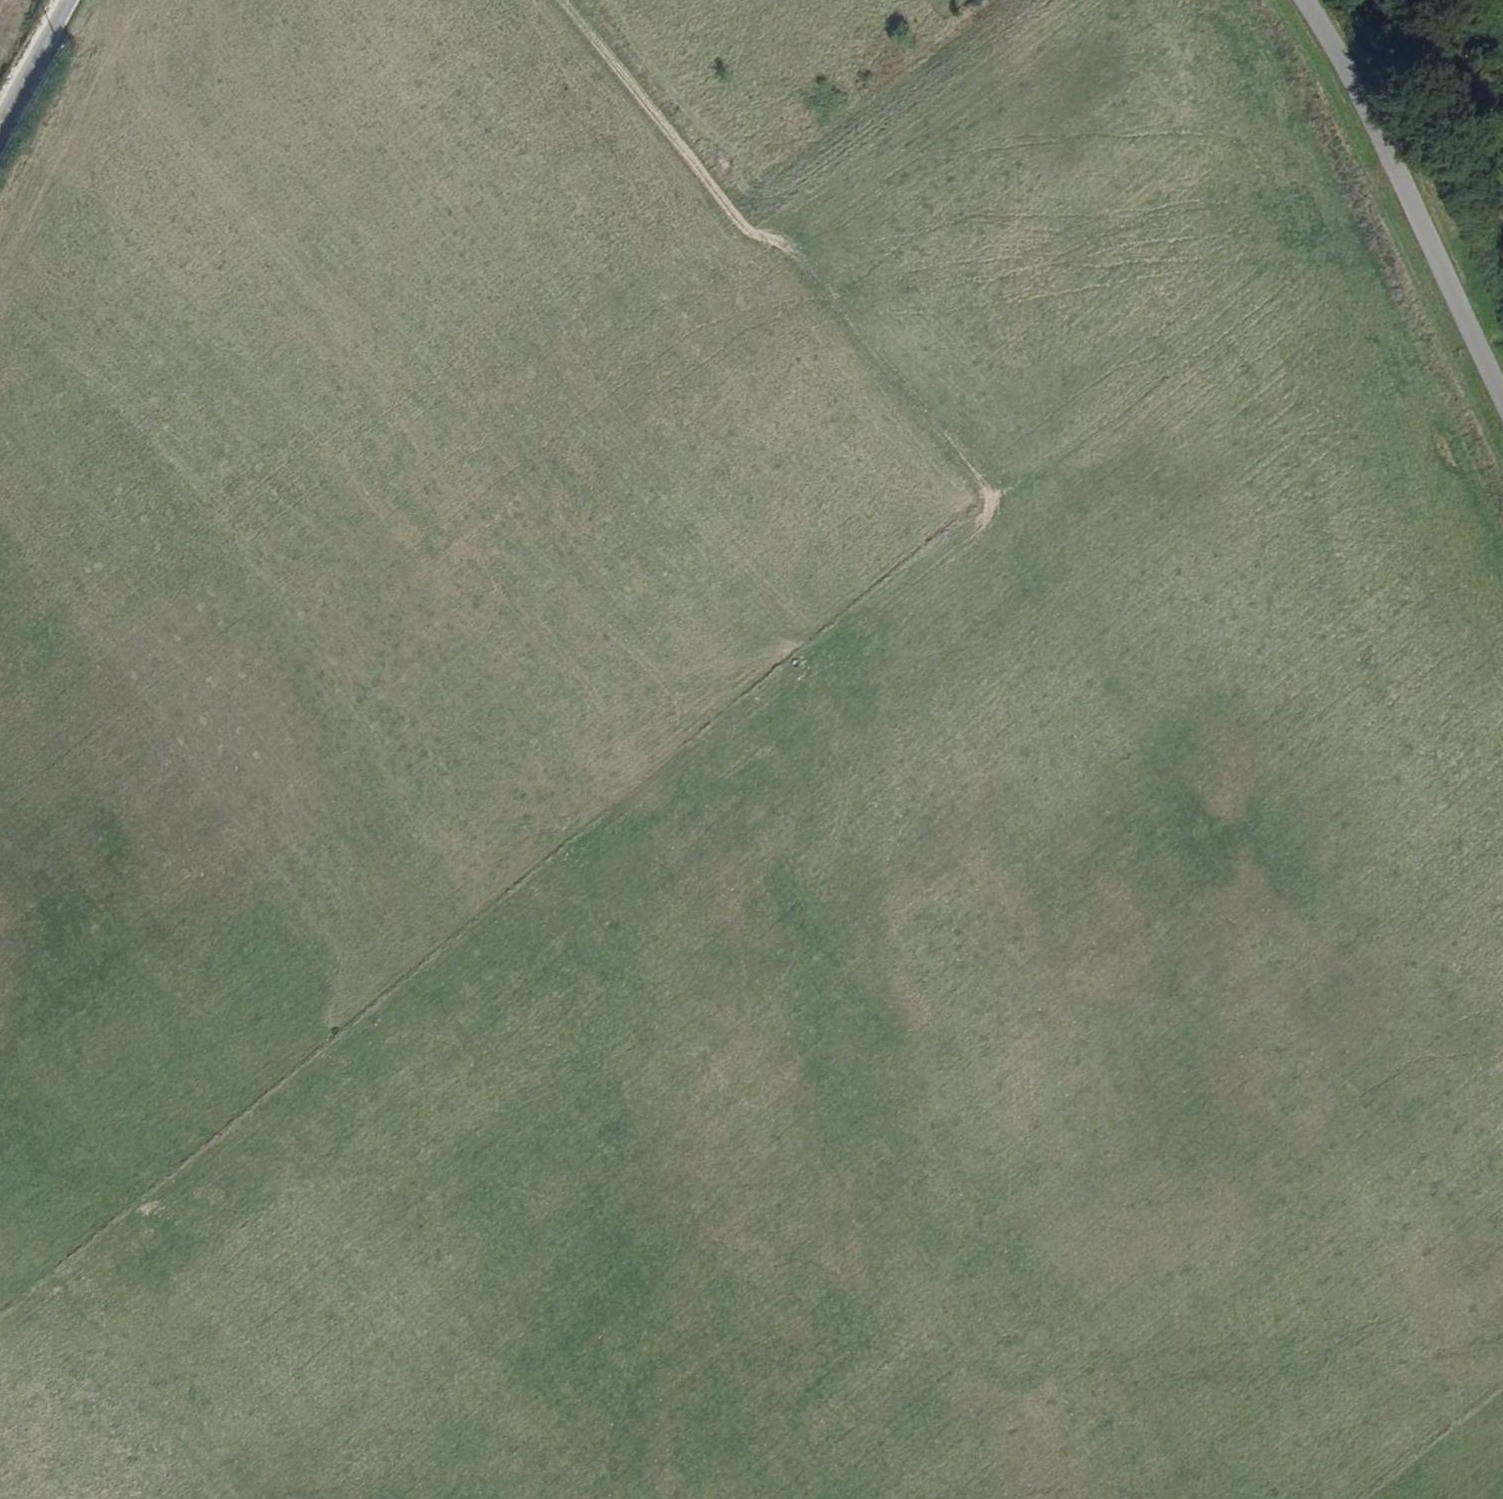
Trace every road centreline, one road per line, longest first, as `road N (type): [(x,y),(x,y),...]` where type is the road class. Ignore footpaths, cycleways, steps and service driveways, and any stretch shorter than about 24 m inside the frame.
road 1 (unclassified): [(1303,0),(1347,67),(1502,396)]
road 2 (unclassified): [(70,0),(0,126)]

